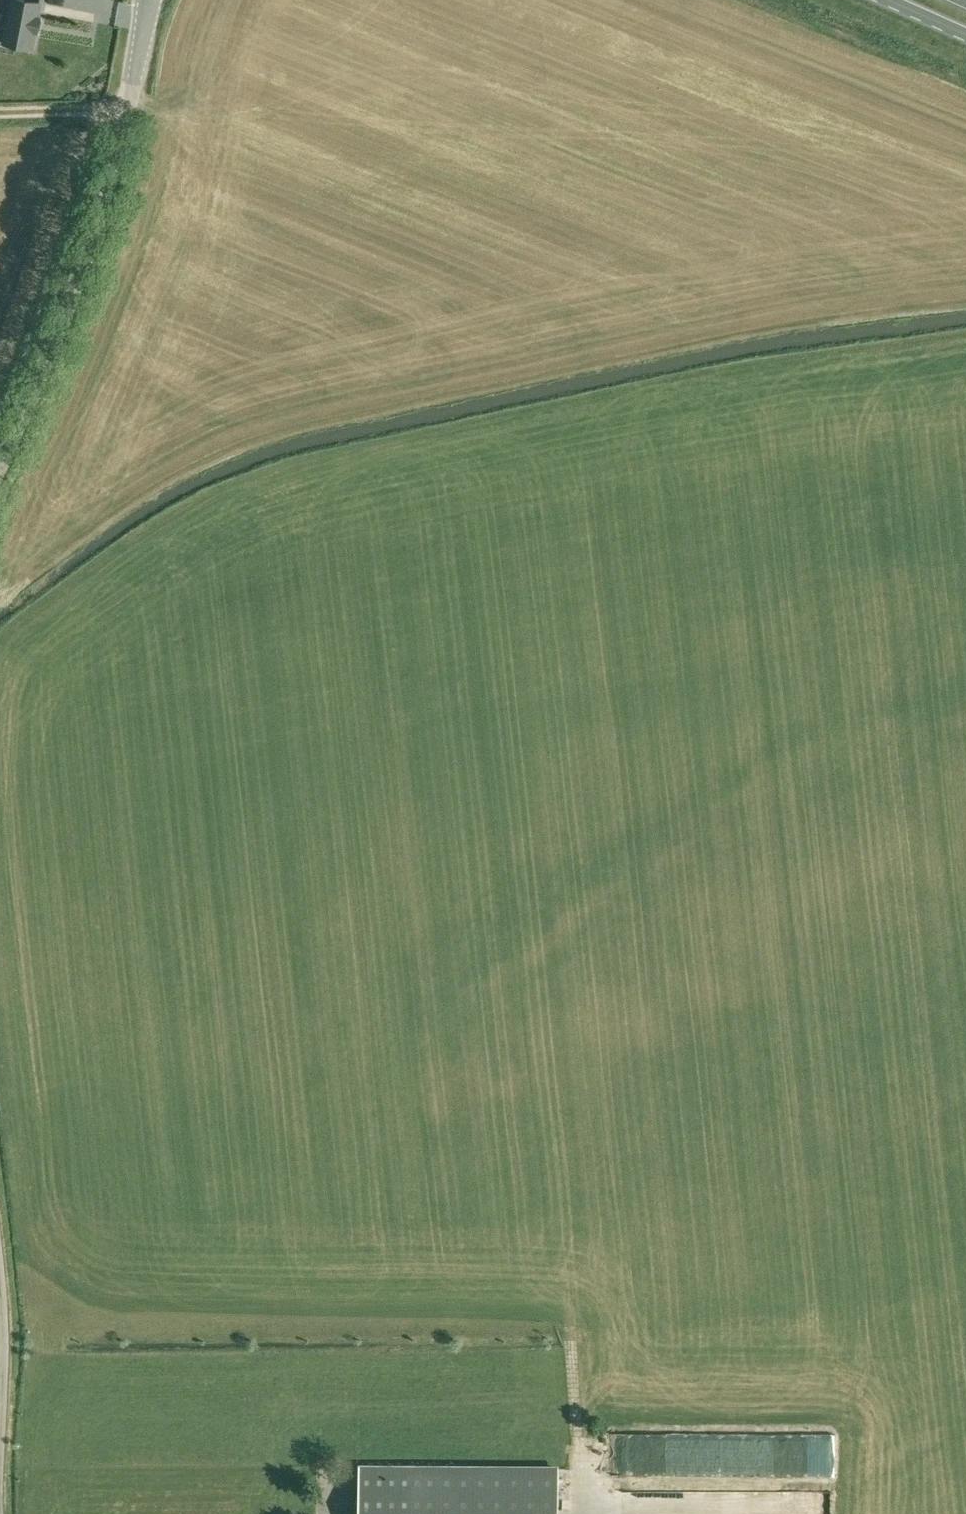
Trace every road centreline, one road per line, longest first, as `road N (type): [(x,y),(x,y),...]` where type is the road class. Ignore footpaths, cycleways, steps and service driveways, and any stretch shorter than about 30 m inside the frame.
road 1 (unclassified): [(0,476),(54,360),(149,0)]
road 2 (unclassified): [(0,1505),(0,1290)]

